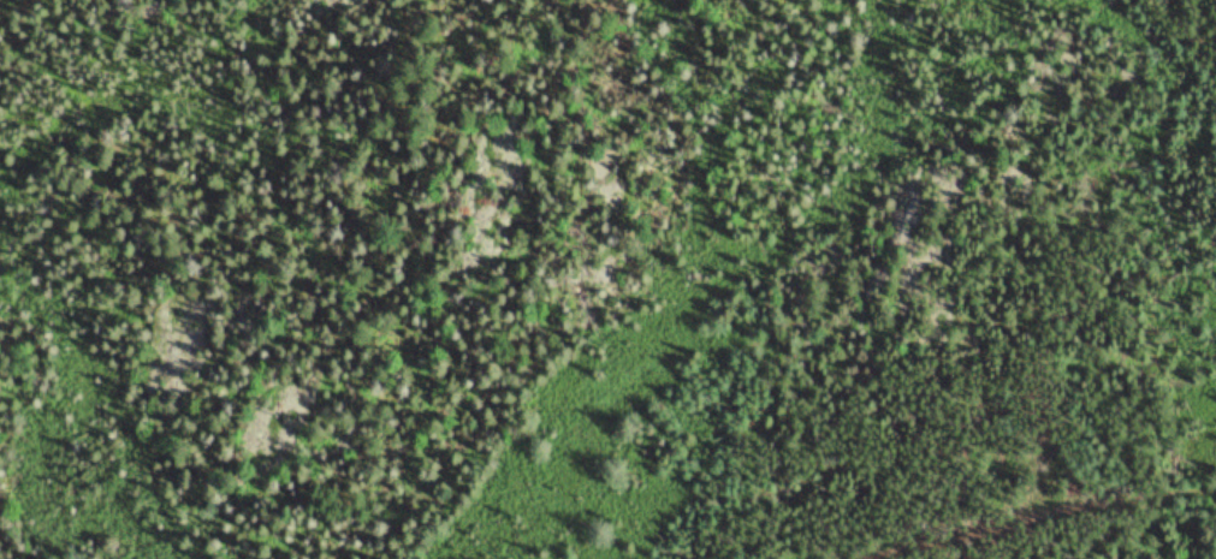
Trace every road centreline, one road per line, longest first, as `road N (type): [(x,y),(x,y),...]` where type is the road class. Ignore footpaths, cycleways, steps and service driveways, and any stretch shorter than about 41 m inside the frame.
road 1 (track): [(1215,487),(825,558)]

